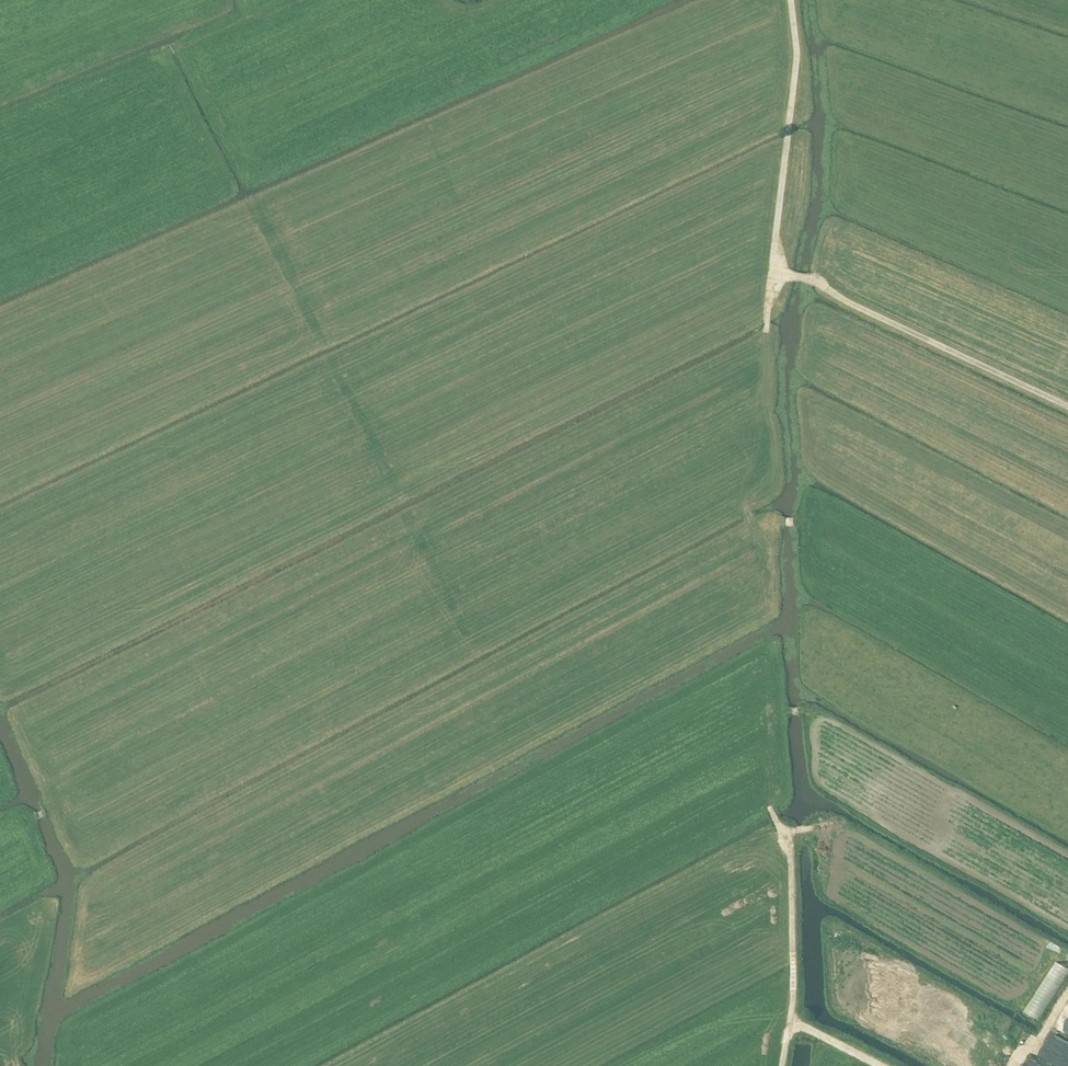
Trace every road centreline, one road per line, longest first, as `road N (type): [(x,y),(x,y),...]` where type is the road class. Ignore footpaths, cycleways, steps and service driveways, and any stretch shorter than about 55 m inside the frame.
road 1 (track): [(765,334),(797,55),(791,0)]
road 2 (track): [(1067,407),(886,327),(812,280),(770,276)]
road 3 (track): [(1067,956),(845,828),(821,825)]
road 4 (track): [(782,1065),(793,1007),(789,846),(769,806)]

